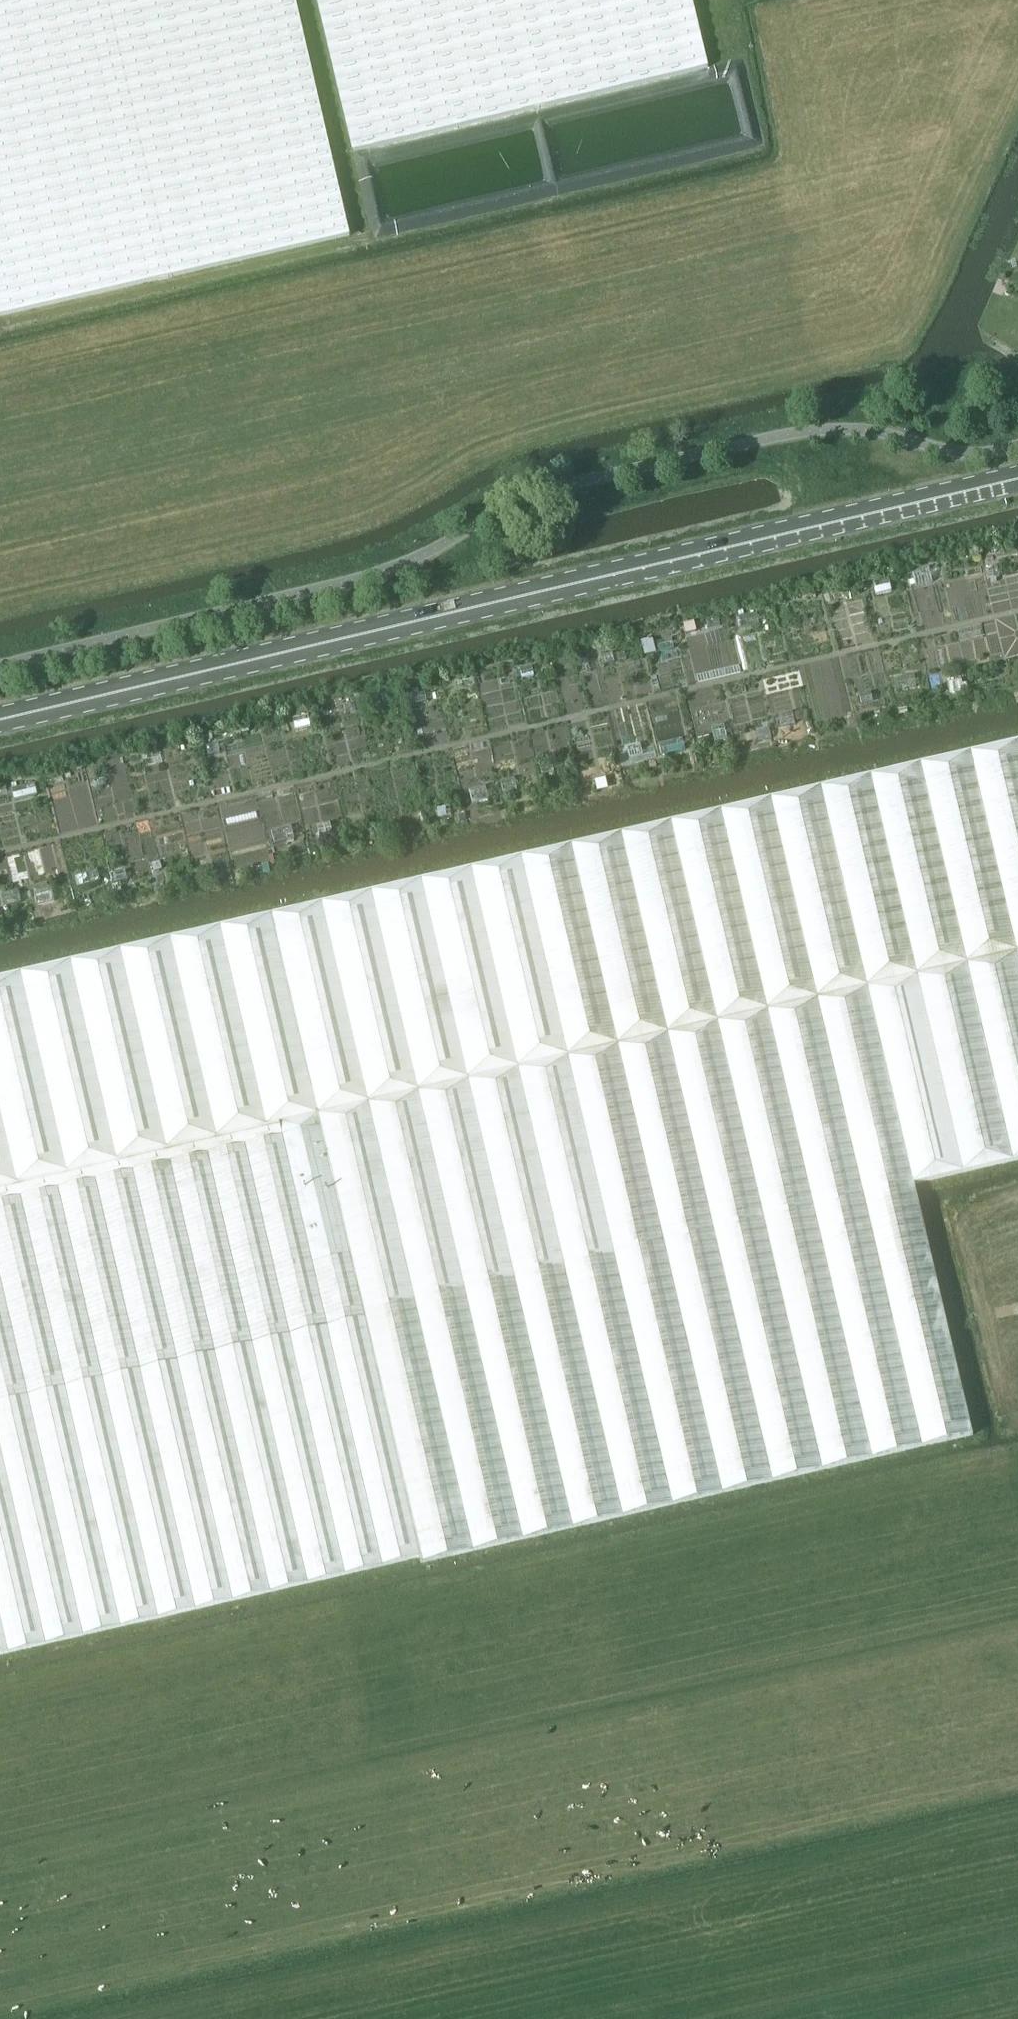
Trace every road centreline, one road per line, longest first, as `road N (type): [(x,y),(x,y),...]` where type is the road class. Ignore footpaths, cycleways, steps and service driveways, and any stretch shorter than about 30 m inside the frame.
road 1 (secondary): [(0,718),(1017,479)]

